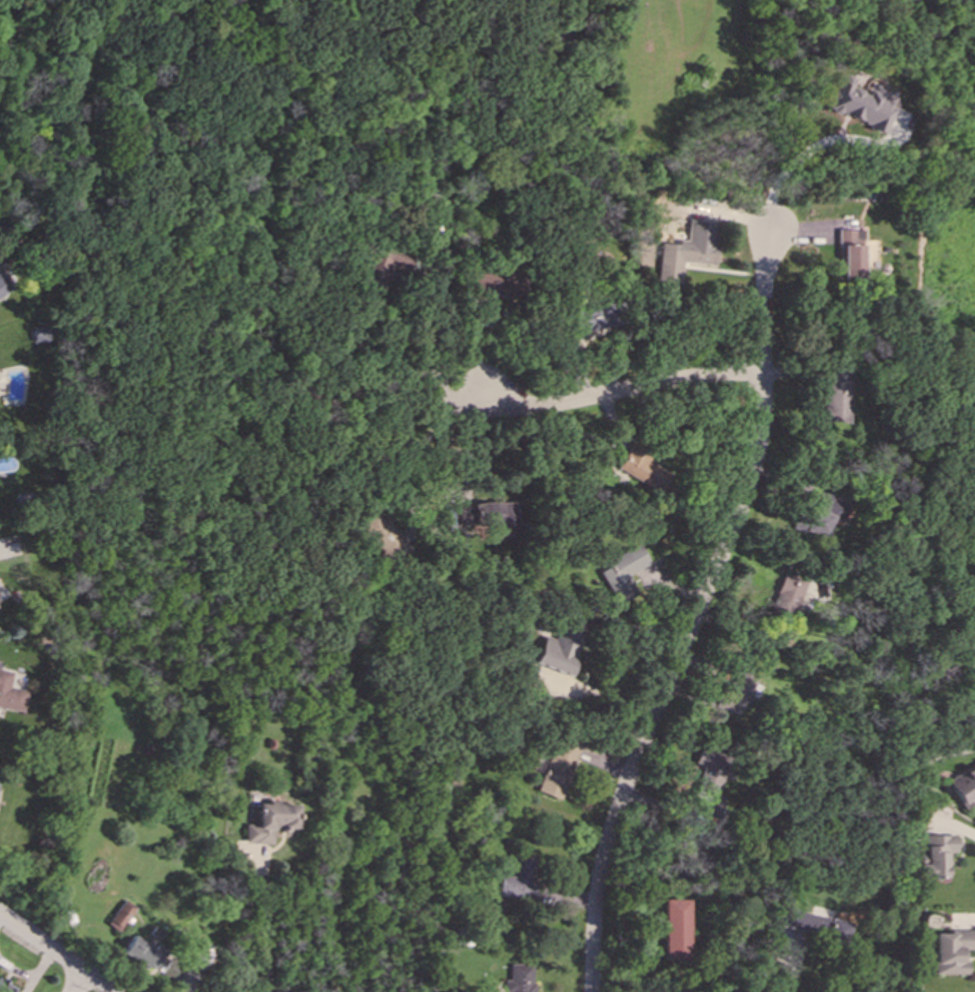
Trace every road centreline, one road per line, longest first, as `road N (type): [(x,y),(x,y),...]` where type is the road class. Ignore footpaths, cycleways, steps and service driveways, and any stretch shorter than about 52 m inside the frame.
road 1 (residential): [(592,991),(598,885),(610,835),(757,451),(771,236)]
road 2 (residential): [(764,374),(684,380),(548,407),(482,398)]
road 3 (residential): [(0,916),(116,991)]

